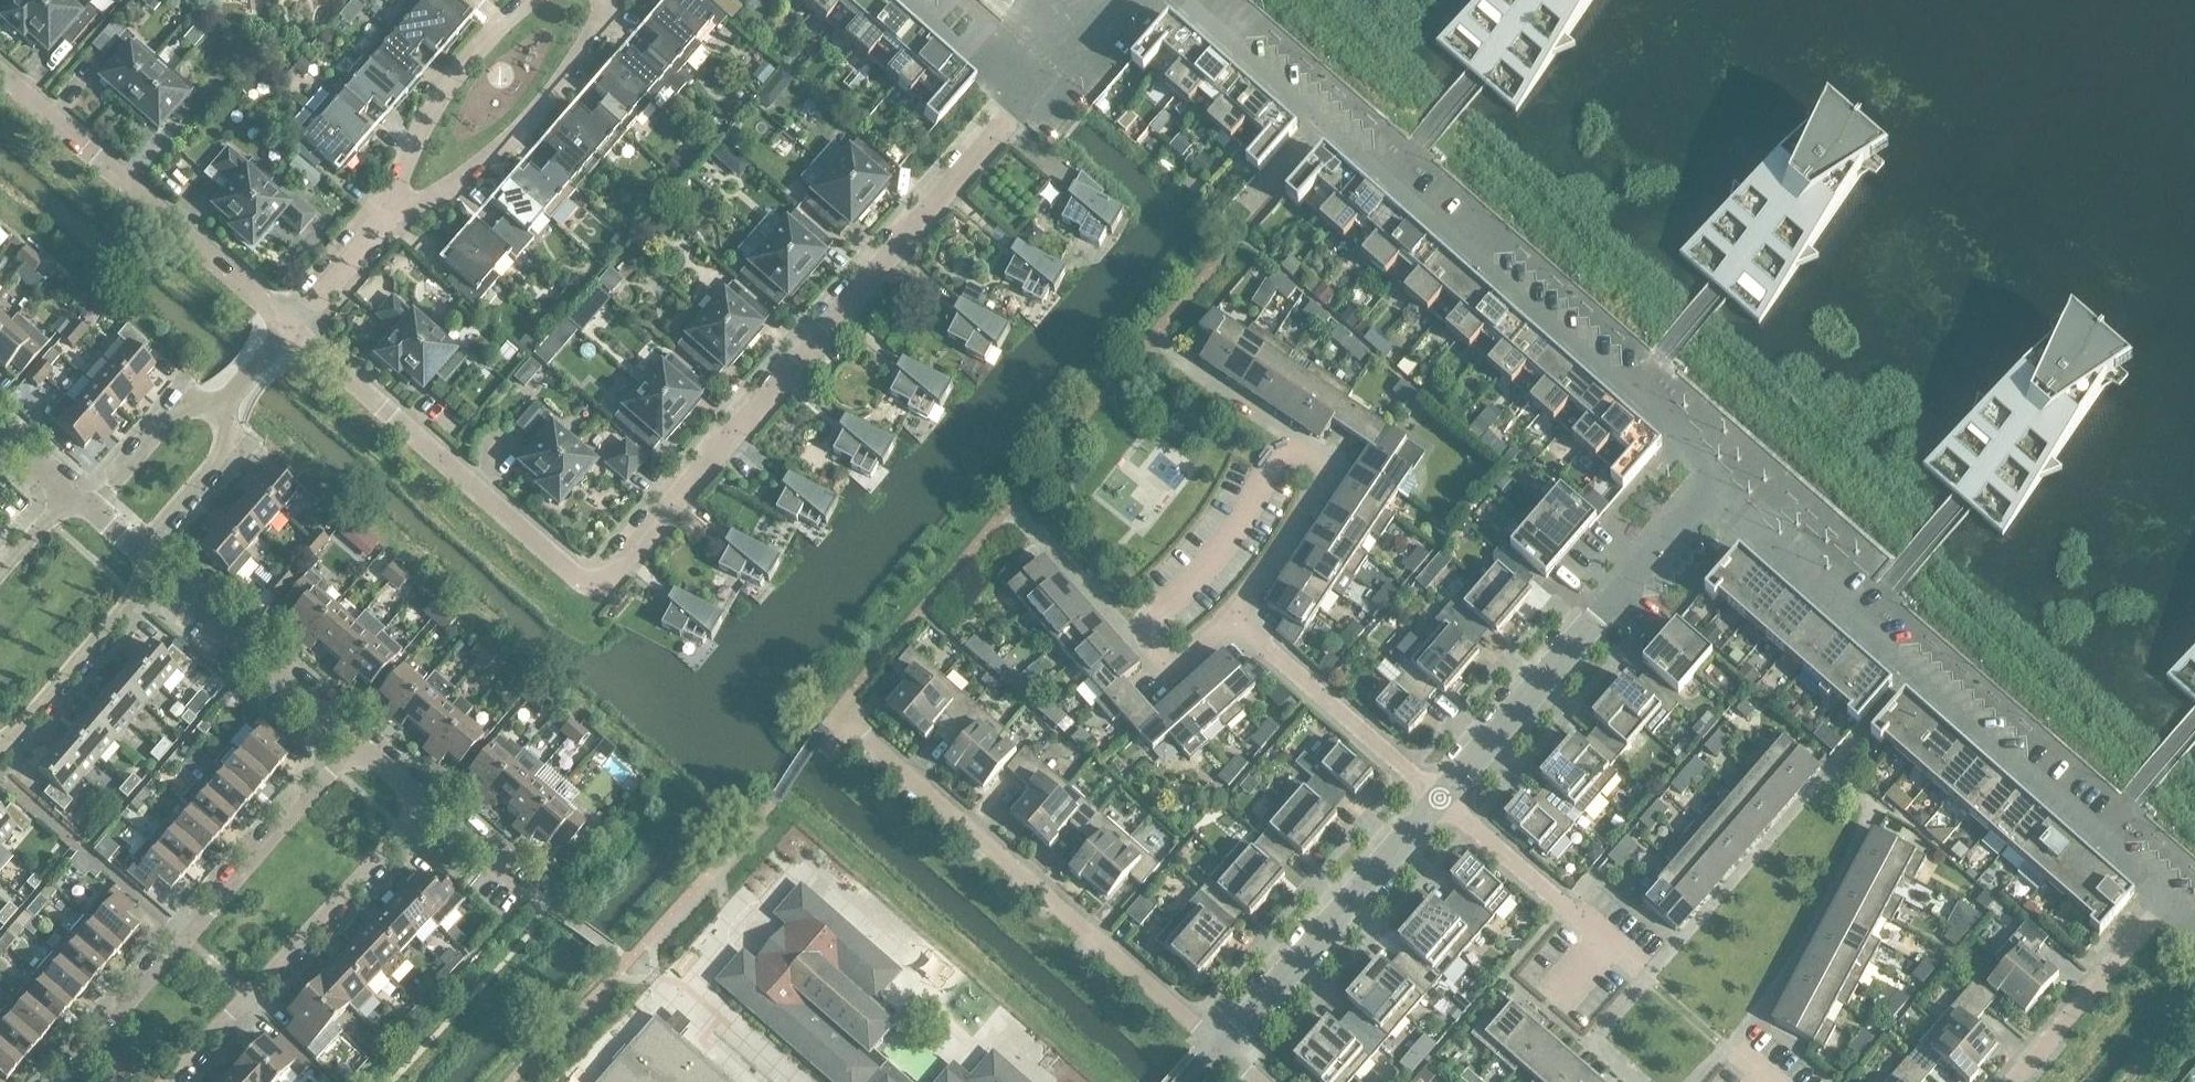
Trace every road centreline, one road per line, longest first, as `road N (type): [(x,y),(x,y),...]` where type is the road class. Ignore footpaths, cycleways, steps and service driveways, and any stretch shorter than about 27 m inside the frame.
road 1 (residential): [(1018,107),(622,559),(586,570),(551,558),(292,331)]
road 2 (residential): [(1719,468),(1192,0)]
road 3 (residential): [(2163,900),(1722,506),(1719,468)]
road 4 (residential): [(1222,1041),(839,708)]
road 5 (residential): [(358,743),(49,1081)]
road 6 (residential): [(1441,801),(1719,468)]
road 7 (residential): [(292,331),(0,72)]
road 8 (residential): [(174,1081),(427,804)]
road 9 (residential): [(1222,1041),(1441,801)]
road 10 (residential): [(1240,605),(1178,663),(1013,502)]
road 11 (residential): [(396,210),(460,183),(540,114),(597,31),(607,0)]
road 12 (residential): [(1441,801),(1240,605)]
road 13 (residential): [(1645,975),(1441,801)]
road 14 (residential): [(358,743),(155,571)]
road 15 (residential): [(524,0),(472,50),(410,142),(396,210)]
road 16 (residential): [(0,754),(155,571)]
road 17 (residential): [(2009,1081),(2163,900)]
road 18 (residential): [(1287,448),(1325,474),(1240,605)]
road 19 (residential): [(1287,448),(1147,344)]
road 20 (residential): [(217,411),(172,417),(90,513)]
road 21 (residential): [(134,550),(218,457),(217,411)]
road 22 (residential): [(1018,107),(899,0)]
road 23 (residential): [(292,331),(396,210)]
road 24 (residential): [(542,905),(427,804)]
road 25 (residential): [(1112,0),(1018,107)]

